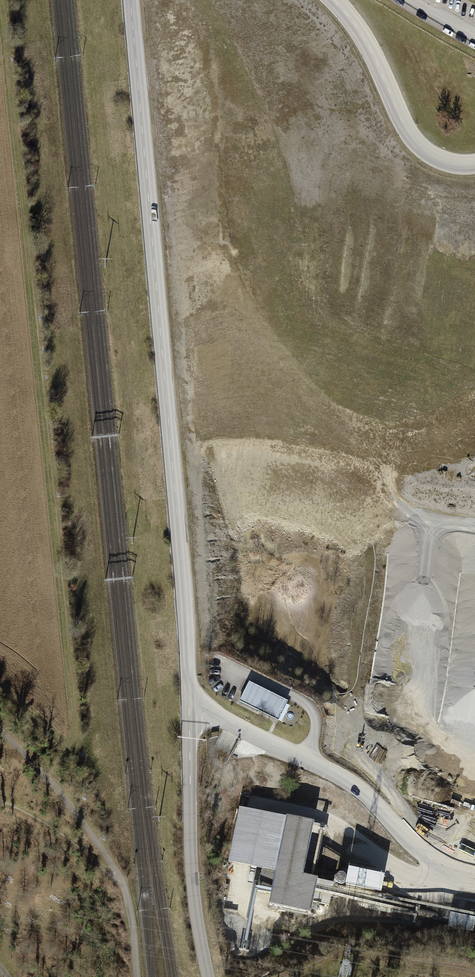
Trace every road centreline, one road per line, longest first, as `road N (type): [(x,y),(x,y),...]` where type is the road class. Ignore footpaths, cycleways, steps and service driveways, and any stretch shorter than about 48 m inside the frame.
road 1 (unclassified): [(208,976),(191,865),(186,613),(130,0)]
road 2 (track): [(67,744),(74,715),(1,0)]
road 3 (unclassified): [(335,0),(366,39),(424,150),(446,163),(474,163)]
road 4 (track): [(474,975),(345,961),(287,976)]
road 5 (track): [(123,882),(46,777)]

